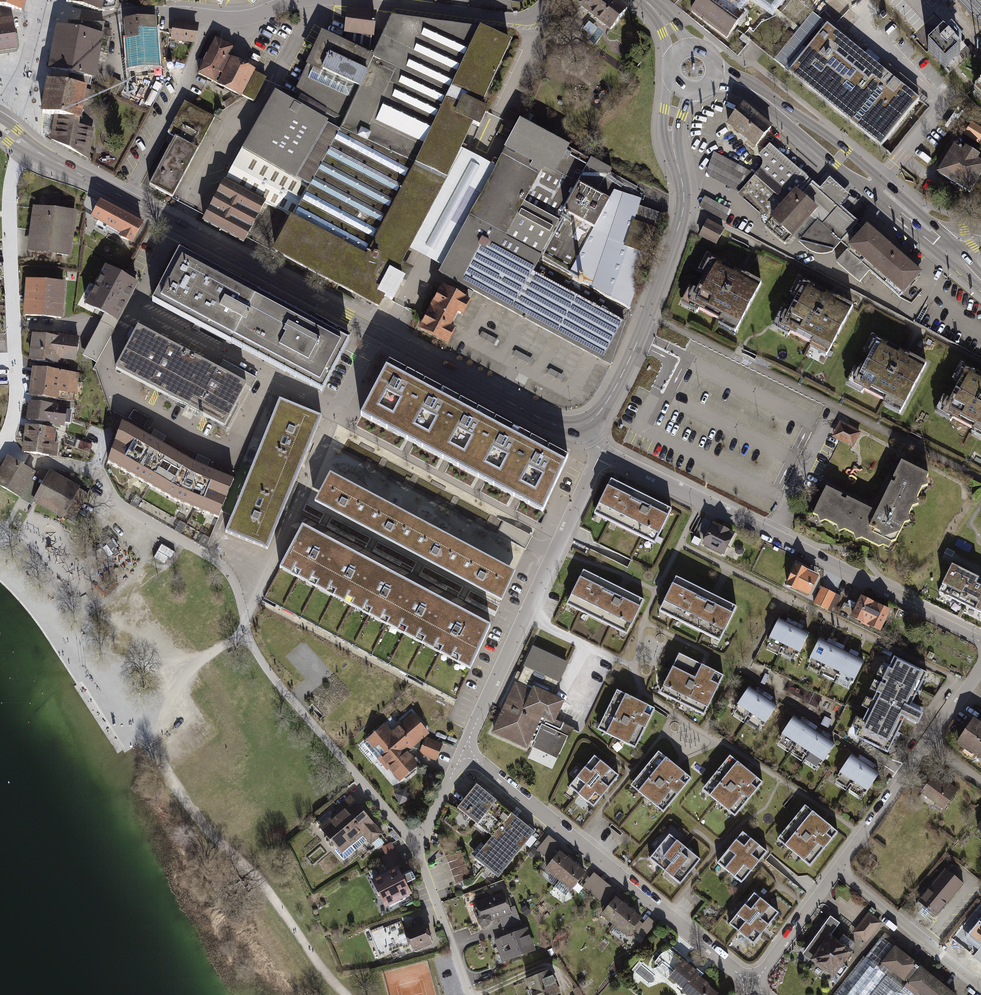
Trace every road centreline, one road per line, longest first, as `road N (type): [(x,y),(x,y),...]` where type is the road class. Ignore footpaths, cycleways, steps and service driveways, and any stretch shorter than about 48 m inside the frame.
road 1 (secondary): [(584,425),(550,424),(27,148)]
road 2 (unclassified): [(413,845),(269,673),(220,564),(119,504),(91,469),(1,448)]
road 3 (track): [(346,994),(249,868),(211,834),(0,553)]
road 4 (residential): [(980,641),(601,453)]
road 5 (residential): [(463,752),(752,985)]
road 6 (residential): [(601,453),(463,752)]
road 7 (secondary): [(673,146),(684,193),(680,221),(620,378),(584,425)]
road 8 (residential): [(18,160),(9,213),(16,403),(1,448)]
road 9 (secondary): [(951,250),(932,223),(830,136),(780,111)]
road 10 (residential): [(548,0),(511,19),(332,0)]
road 11 (secondary): [(780,111),(871,195),(951,250)]
road 12 (residential): [(299,0),(234,19),(115,15)]
road 13 (residential): [(980,988),(839,868)]
road 14 (unclassified): [(469,994),(413,845)]
road 15 (residential): [(839,868),(928,745)]
road 16 (residential): [(752,985),(839,868)]

